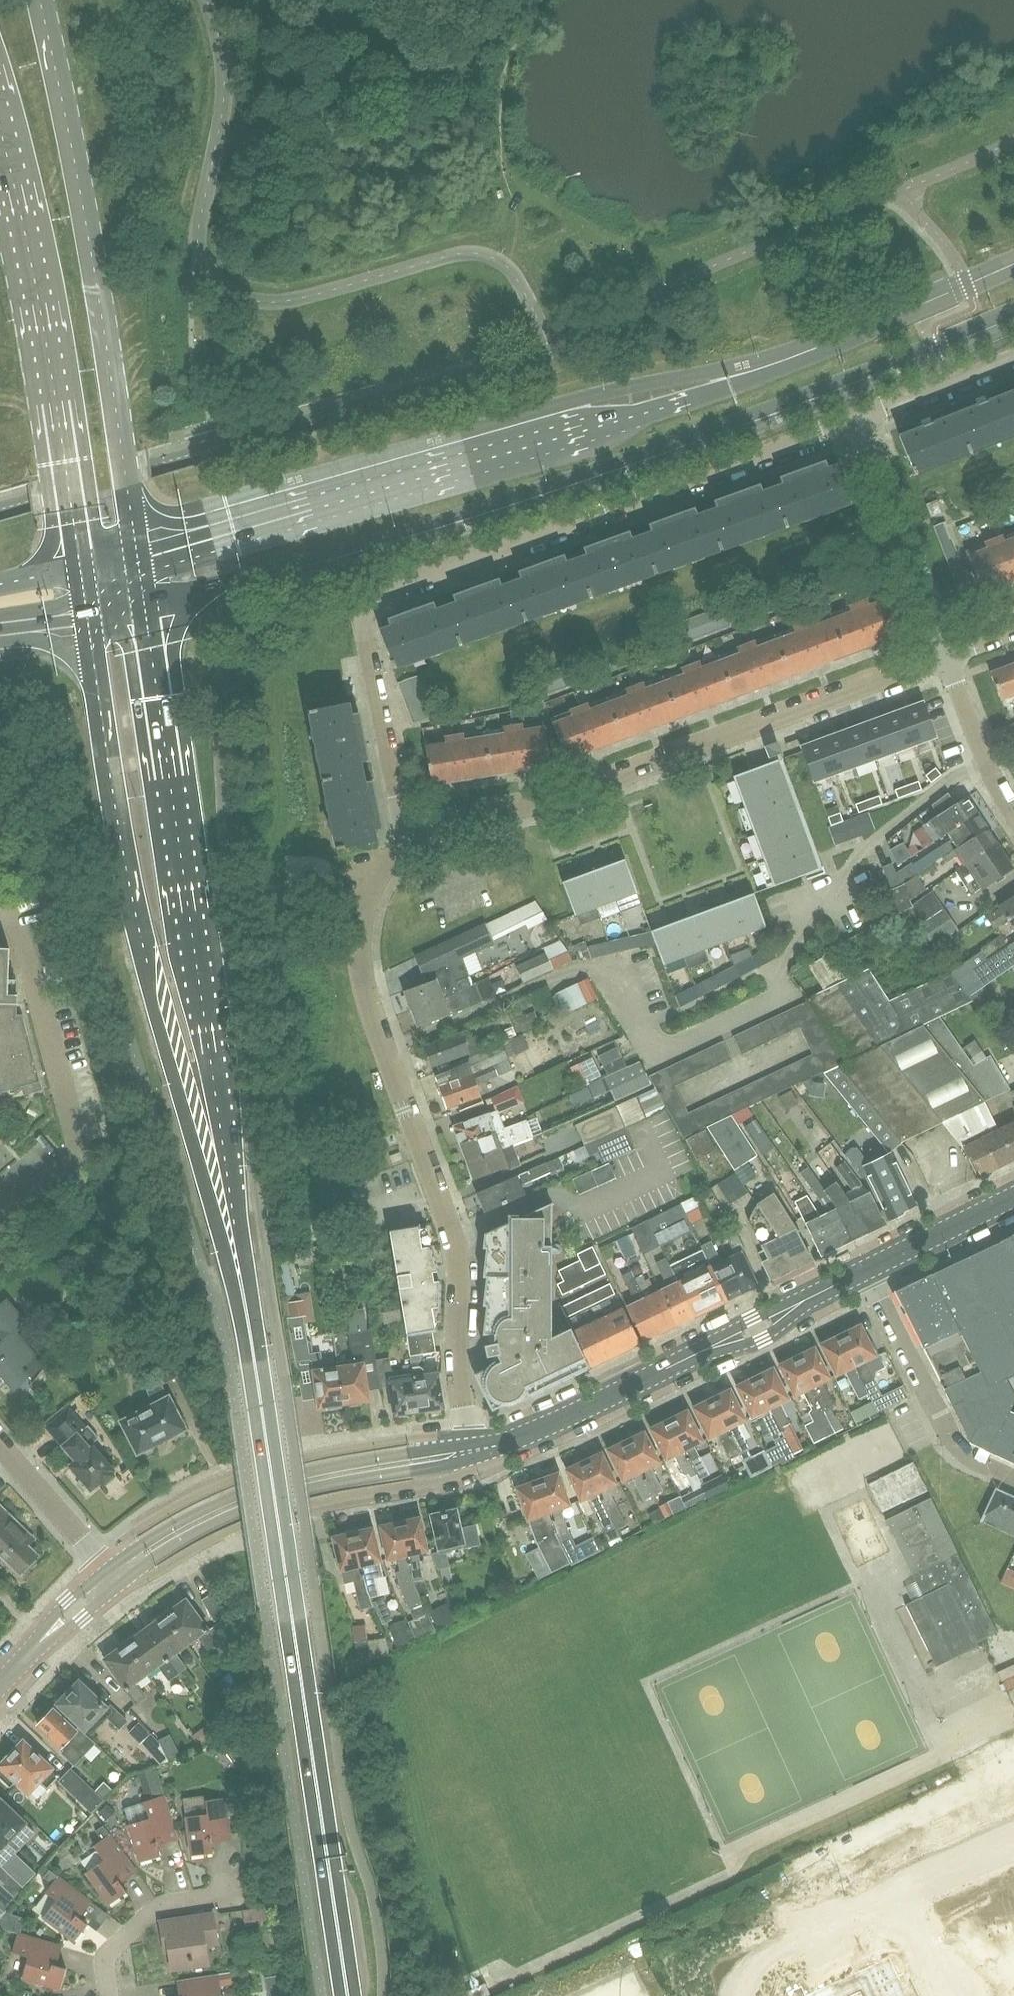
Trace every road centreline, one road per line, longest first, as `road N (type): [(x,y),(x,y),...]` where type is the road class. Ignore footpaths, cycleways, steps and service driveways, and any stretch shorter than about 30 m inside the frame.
road 1 (primary): [(1013,271),(823,354),(635,416),(137,560)]
road 2 (primary): [(145,610),(530,494),(833,384),(1013,309)]
road 3 (residential): [(846,422),(361,601),(417,837)]
road 4 (primary): [(246,1313),(145,610)]
road 5 (primary): [(87,623),(123,880),(246,1313)]
road 6 (primary): [(348,1995),(246,1313)]
road 7 (residential): [(417,837),(384,863),(366,897),(359,961),(454,1219),(463,1384),(483,1446)]
road 8 (primary): [(137,560),(81,193),(37,0)]
road 9 (residential): [(417,837),(466,813),(553,801),(937,662)]
road 10 (primary): [(0,127),(81,573)]
road 11 (tertiary): [(483,1446),(538,1430),(864,1274)]
road 12 (residential): [(483,1446),(422,1435),(231,1479),(123,1539),(117,1575)]
road 13 (residential): [(117,1575),(160,1571),(239,1529),(316,1505),(445,1479),(483,1446)]
road 14 (tertiary): [(117,1575),(239,1500),(316,1477),(483,1446)]
road 15 (residential): [(1013,1480),(961,1454),(864,1274)]
road 16 (residential): [(937,662),(846,422)]
road 17 (residential): [(108,1995),(104,1966),(134,1918),(170,1901),(234,1892)]
road 18 (residential): [(1013,356),(846,422)]
road 19 (residential): [(117,1575),(0,1440)]
road 20 (residential): [(1013,820),(979,762),(937,662)]
road 21 (tertiary): [(864,1274),(1013,1197)]
road 22 (tertiary): [(0,1684),(117,1575)]

